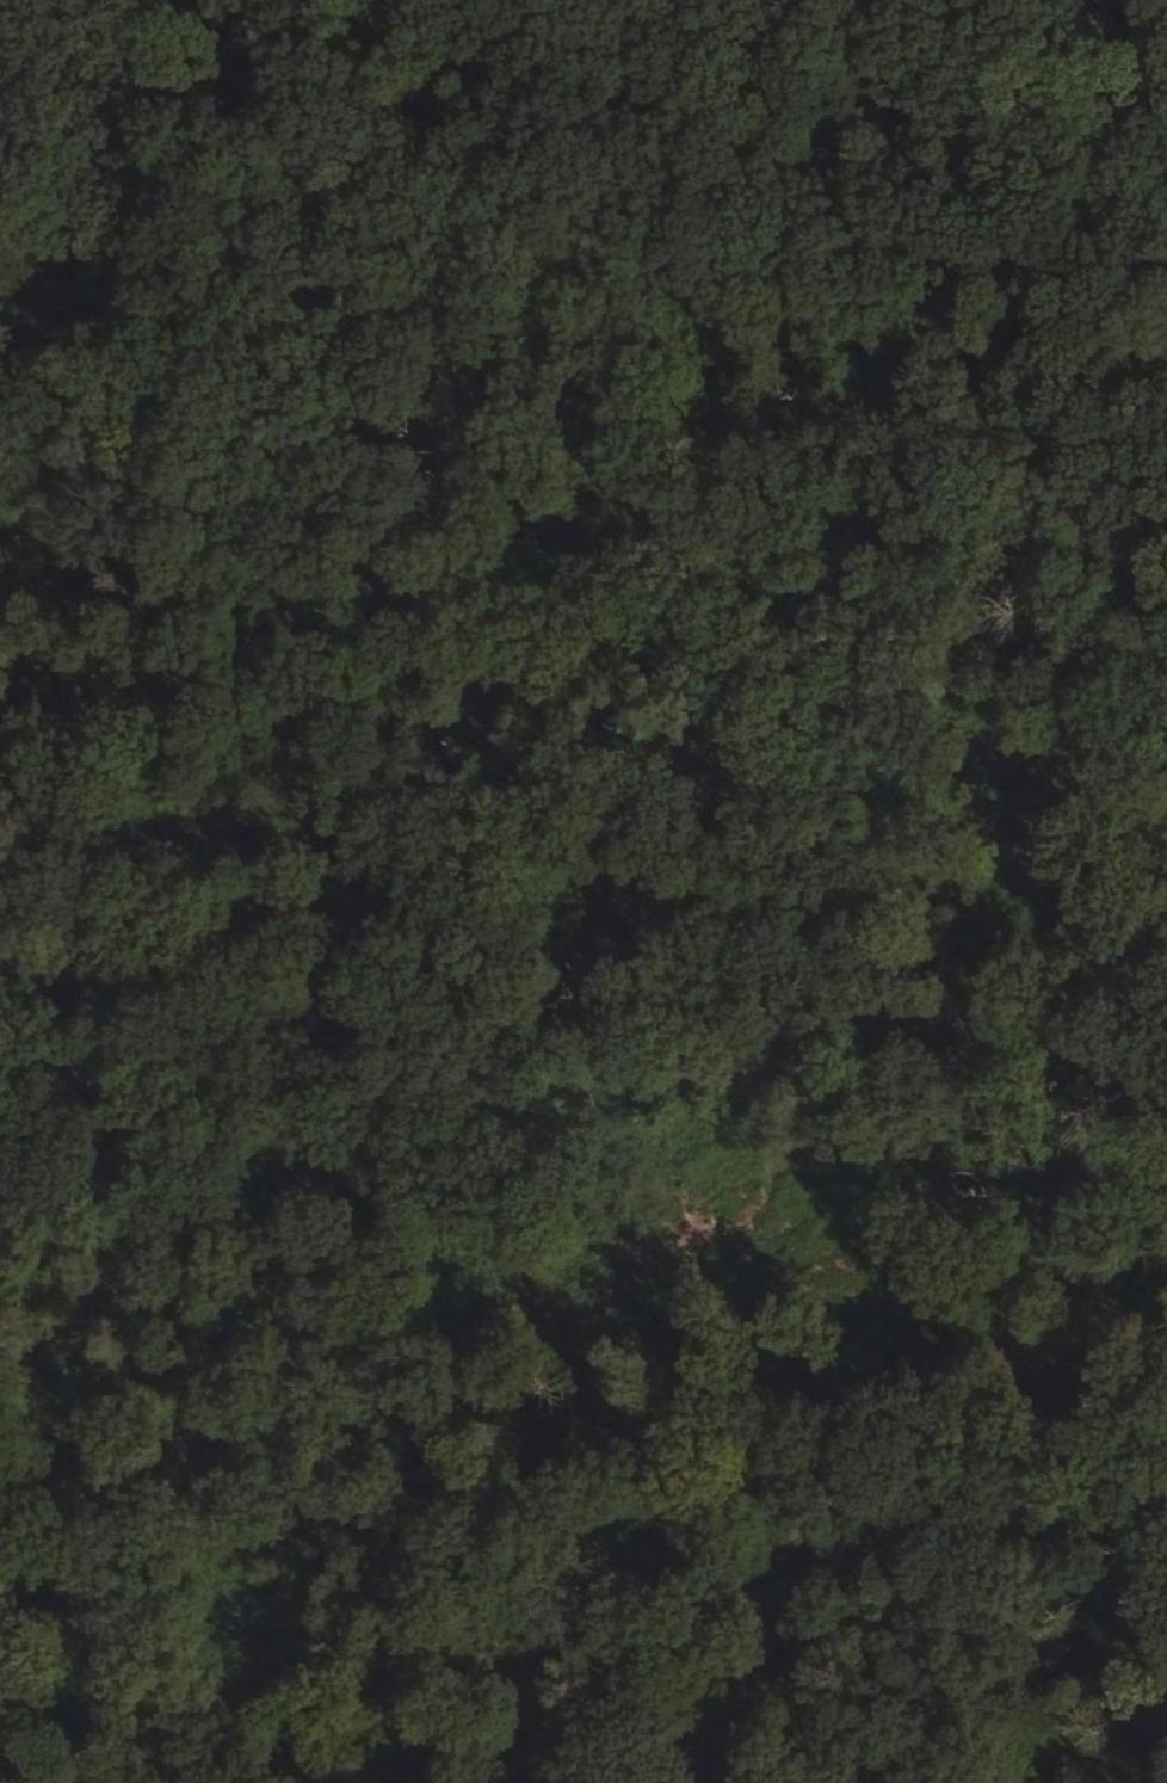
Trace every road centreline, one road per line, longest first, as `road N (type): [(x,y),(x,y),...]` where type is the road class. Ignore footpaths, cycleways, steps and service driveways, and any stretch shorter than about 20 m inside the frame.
road 1 (track): [(386,0),(0,1199)]

